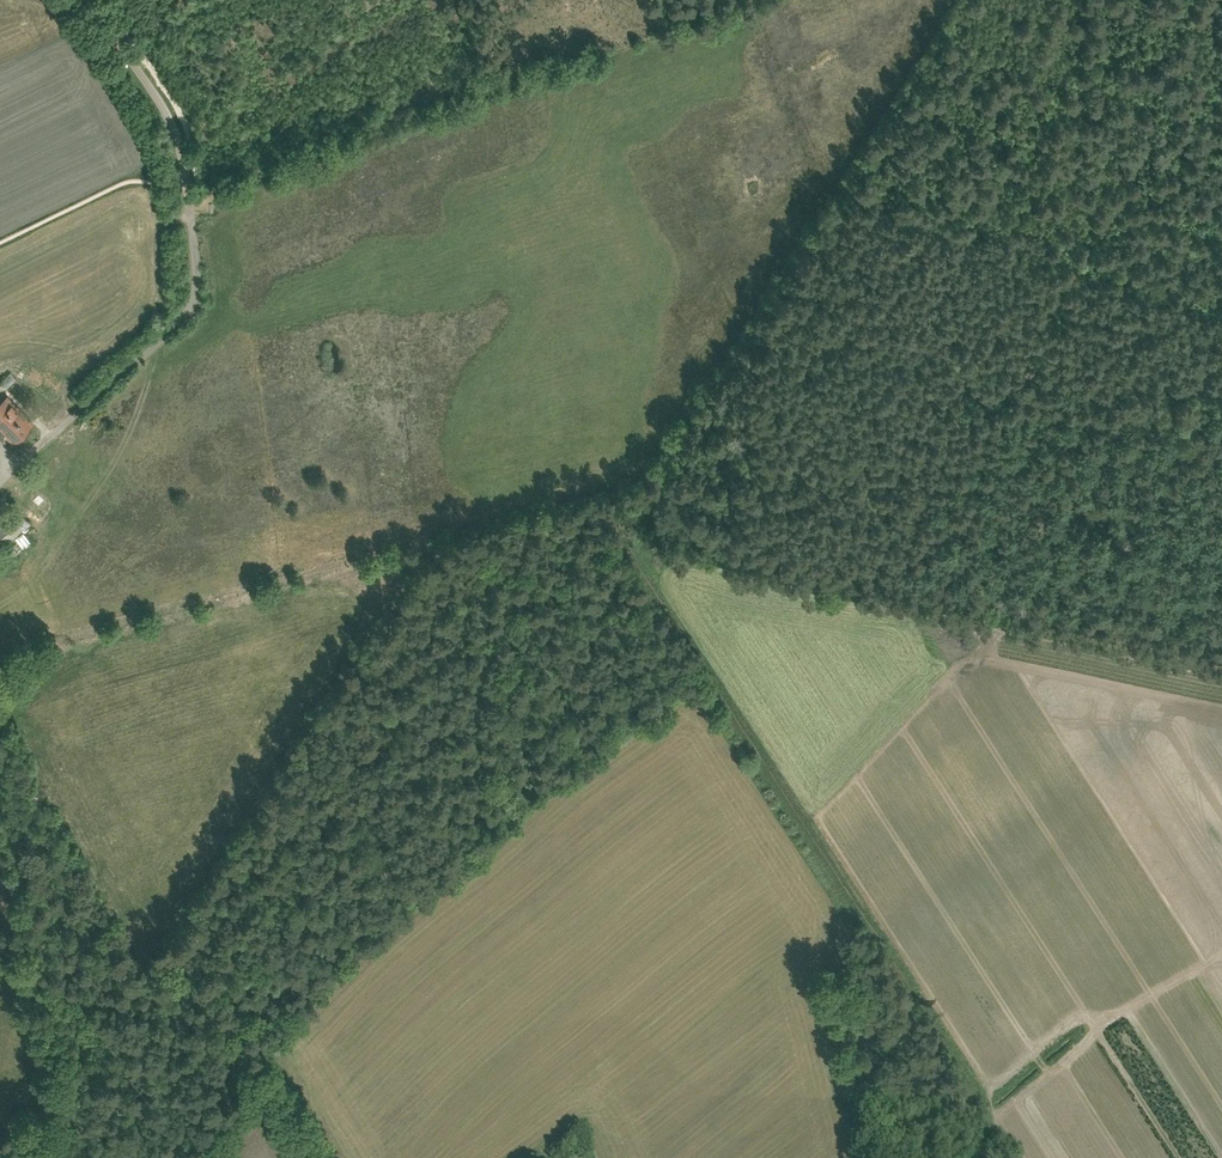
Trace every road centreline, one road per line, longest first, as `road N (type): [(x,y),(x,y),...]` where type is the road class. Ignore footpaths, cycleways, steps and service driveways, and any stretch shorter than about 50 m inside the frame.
road 1 (unclassified): [(187,189),(169,115),(92,0)]

